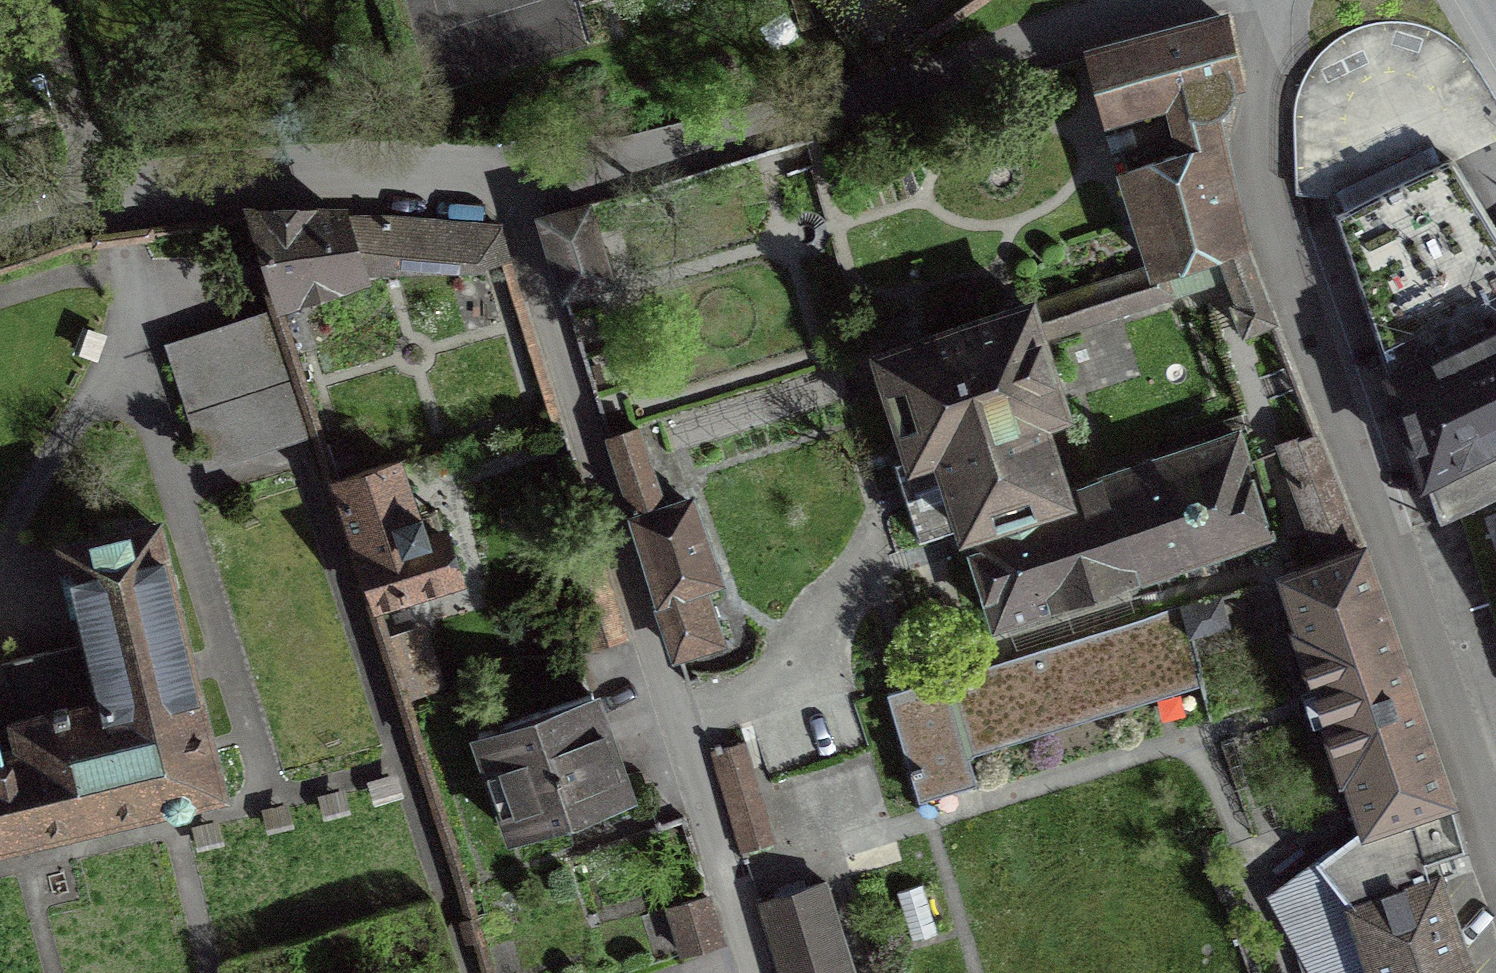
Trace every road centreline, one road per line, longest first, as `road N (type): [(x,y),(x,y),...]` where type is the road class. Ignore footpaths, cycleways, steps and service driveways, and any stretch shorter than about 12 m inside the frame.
road 1 (residential): [(1261,0),(1255,138),(1495,871)]
road 2 (residential): [(752,972),(510,198)]
road 3 (residential): [(1180,0),(510,198)]
road 4 (residential): [(510,198),(239,184),(96,215)]
road 5 (residential): [(96,215),(39,0)]

